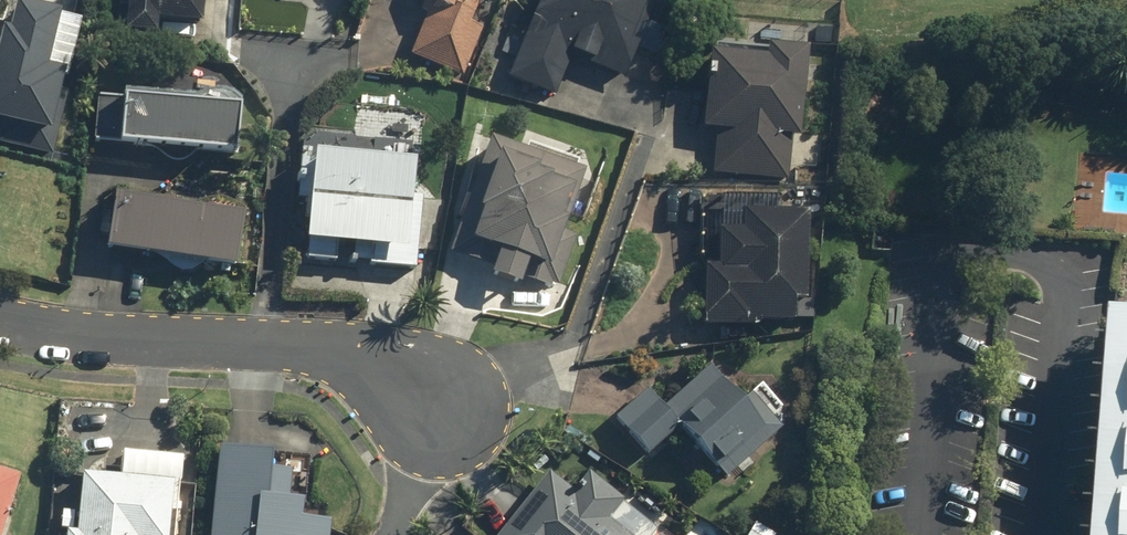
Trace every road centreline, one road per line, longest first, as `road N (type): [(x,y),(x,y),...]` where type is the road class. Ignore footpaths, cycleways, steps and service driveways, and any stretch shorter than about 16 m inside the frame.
road 1 (residential): [(440,408),(379,364),(342,357),(53,340),(0,327)]

